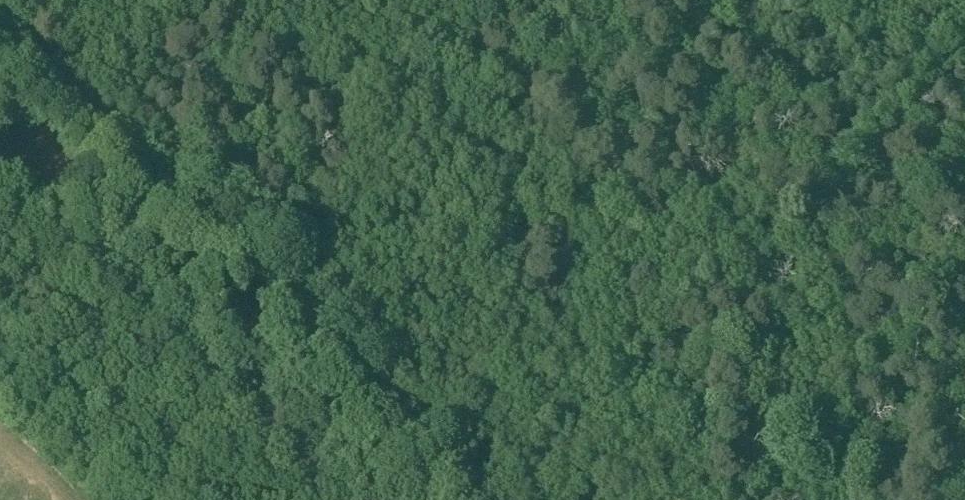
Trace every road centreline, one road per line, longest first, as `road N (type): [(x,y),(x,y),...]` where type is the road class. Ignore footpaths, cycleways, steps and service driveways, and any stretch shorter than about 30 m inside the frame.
road 1 (track): [(394,499),(0,119)]

